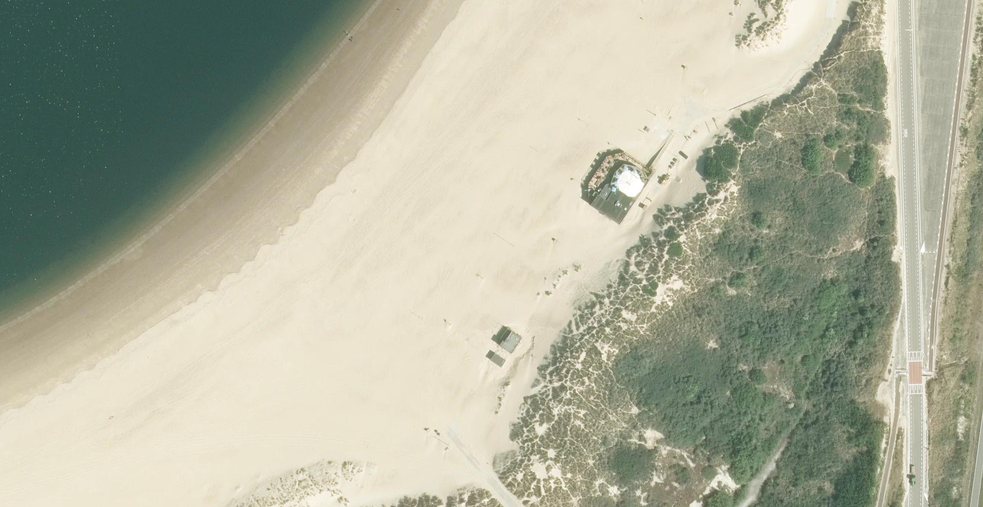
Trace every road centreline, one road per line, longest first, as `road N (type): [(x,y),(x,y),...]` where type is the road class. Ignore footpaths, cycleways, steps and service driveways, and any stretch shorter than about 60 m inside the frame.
road 1 (unclassified): [(915,506),(905,0)]

